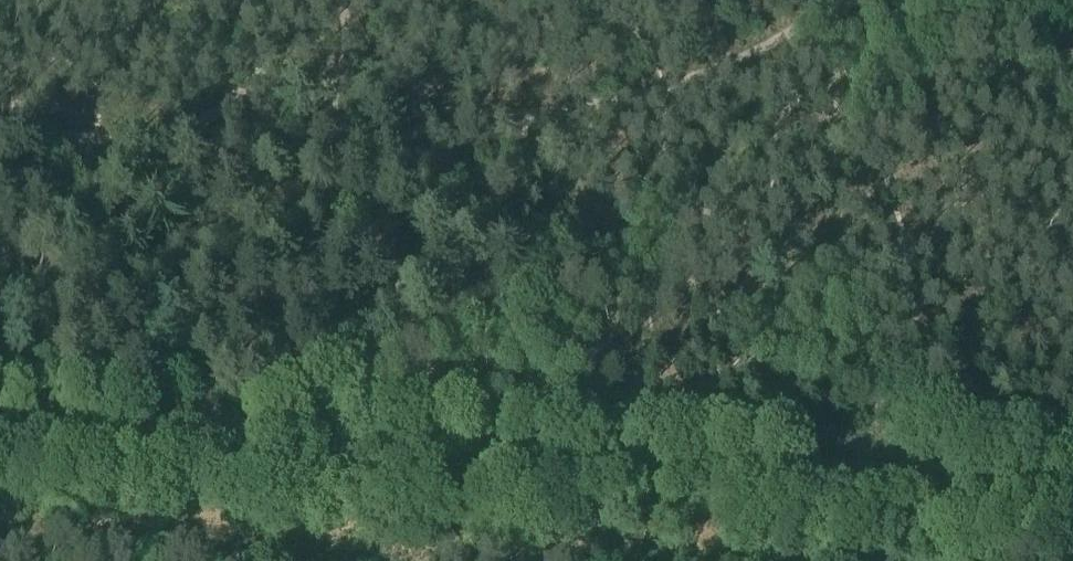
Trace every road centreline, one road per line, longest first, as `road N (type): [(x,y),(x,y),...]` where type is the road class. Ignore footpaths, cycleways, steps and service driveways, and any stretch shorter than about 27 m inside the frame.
road 1 (primary): [(1072,501),(0,424)]
road 2 (track): [(851,0),(702,80),(578,112),(438,111),(387,120),(337,95)]
road 3 (track): [(337,95),(252,89),(154,146),(25,127),(0,133)]

